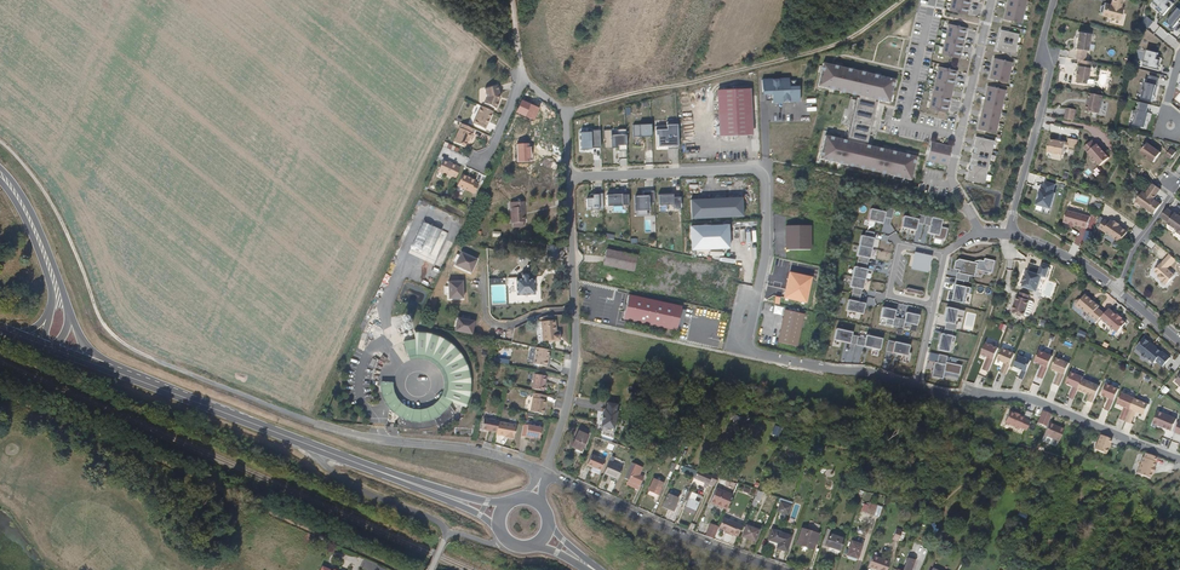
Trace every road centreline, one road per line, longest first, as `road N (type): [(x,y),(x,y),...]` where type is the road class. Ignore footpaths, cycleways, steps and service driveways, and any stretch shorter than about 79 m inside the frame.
road 1 (track): [(317,425),(116,338),(93,308),(51,206),(0,141)]
road 2 (track): [(902,0),(845,41),(565,113)]
road 3 (residential): [(569,177),(760,173),(765,255),(755,302)]
road 4 (residential): [(1179,460),(1035,402),(914,387)]
road 5 (unclassified): [(779,569),(545,472)]
road 6 (residential): [(980,231),(951,176),(993,0)]
road 7 (residential): [(1010,234),(1051,70),(1042,45),(1053,0)]
road 8 (unclassified): [(545,472),(479,451),(317,425)]
road 9 (secondary): [(115,371),(300,441)]
road 10 (unclassified): [(447,533),(351,485),(300,441)]
road 11 (residential): [(914,387),(745,351)]
road 12 (residential): [(545,472),(569,398),(574,312)]
road 13 (primary): [(70,310),(37,221),(0,167)]
road 14 (secondary): [(0,179),(41,256),(51,310)]
road 15 (residential): [(943,255),(900,246),(890,296),(933,305)]
road 16 (residential): [(574,312),(569,177)]
road 17 (residential): [(574,312),(493,325),(483,273)]
road 18 (residential): [(1119,291),(1010,234)]
road 19 (residential): [(569,177),(565,113),(521,78)]
road 20 (residential): [(1119,291),(1170,182)]

